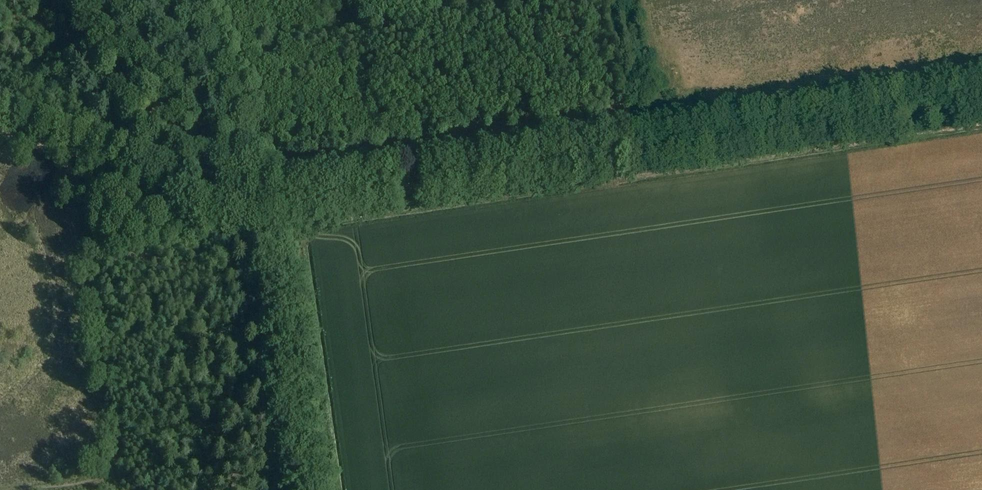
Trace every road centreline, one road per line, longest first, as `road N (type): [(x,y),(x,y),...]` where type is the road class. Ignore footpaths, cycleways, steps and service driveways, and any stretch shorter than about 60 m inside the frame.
road 1 (unclassified): [(981,103),(262,211),(196,199),(0,130)]
road 2 (track): [(191,0),(287,207),(317,421)]
road 3 (track): [(45,489),(112,482),(61,123)]
road 4 (track): [(682,149),(648,0)]

